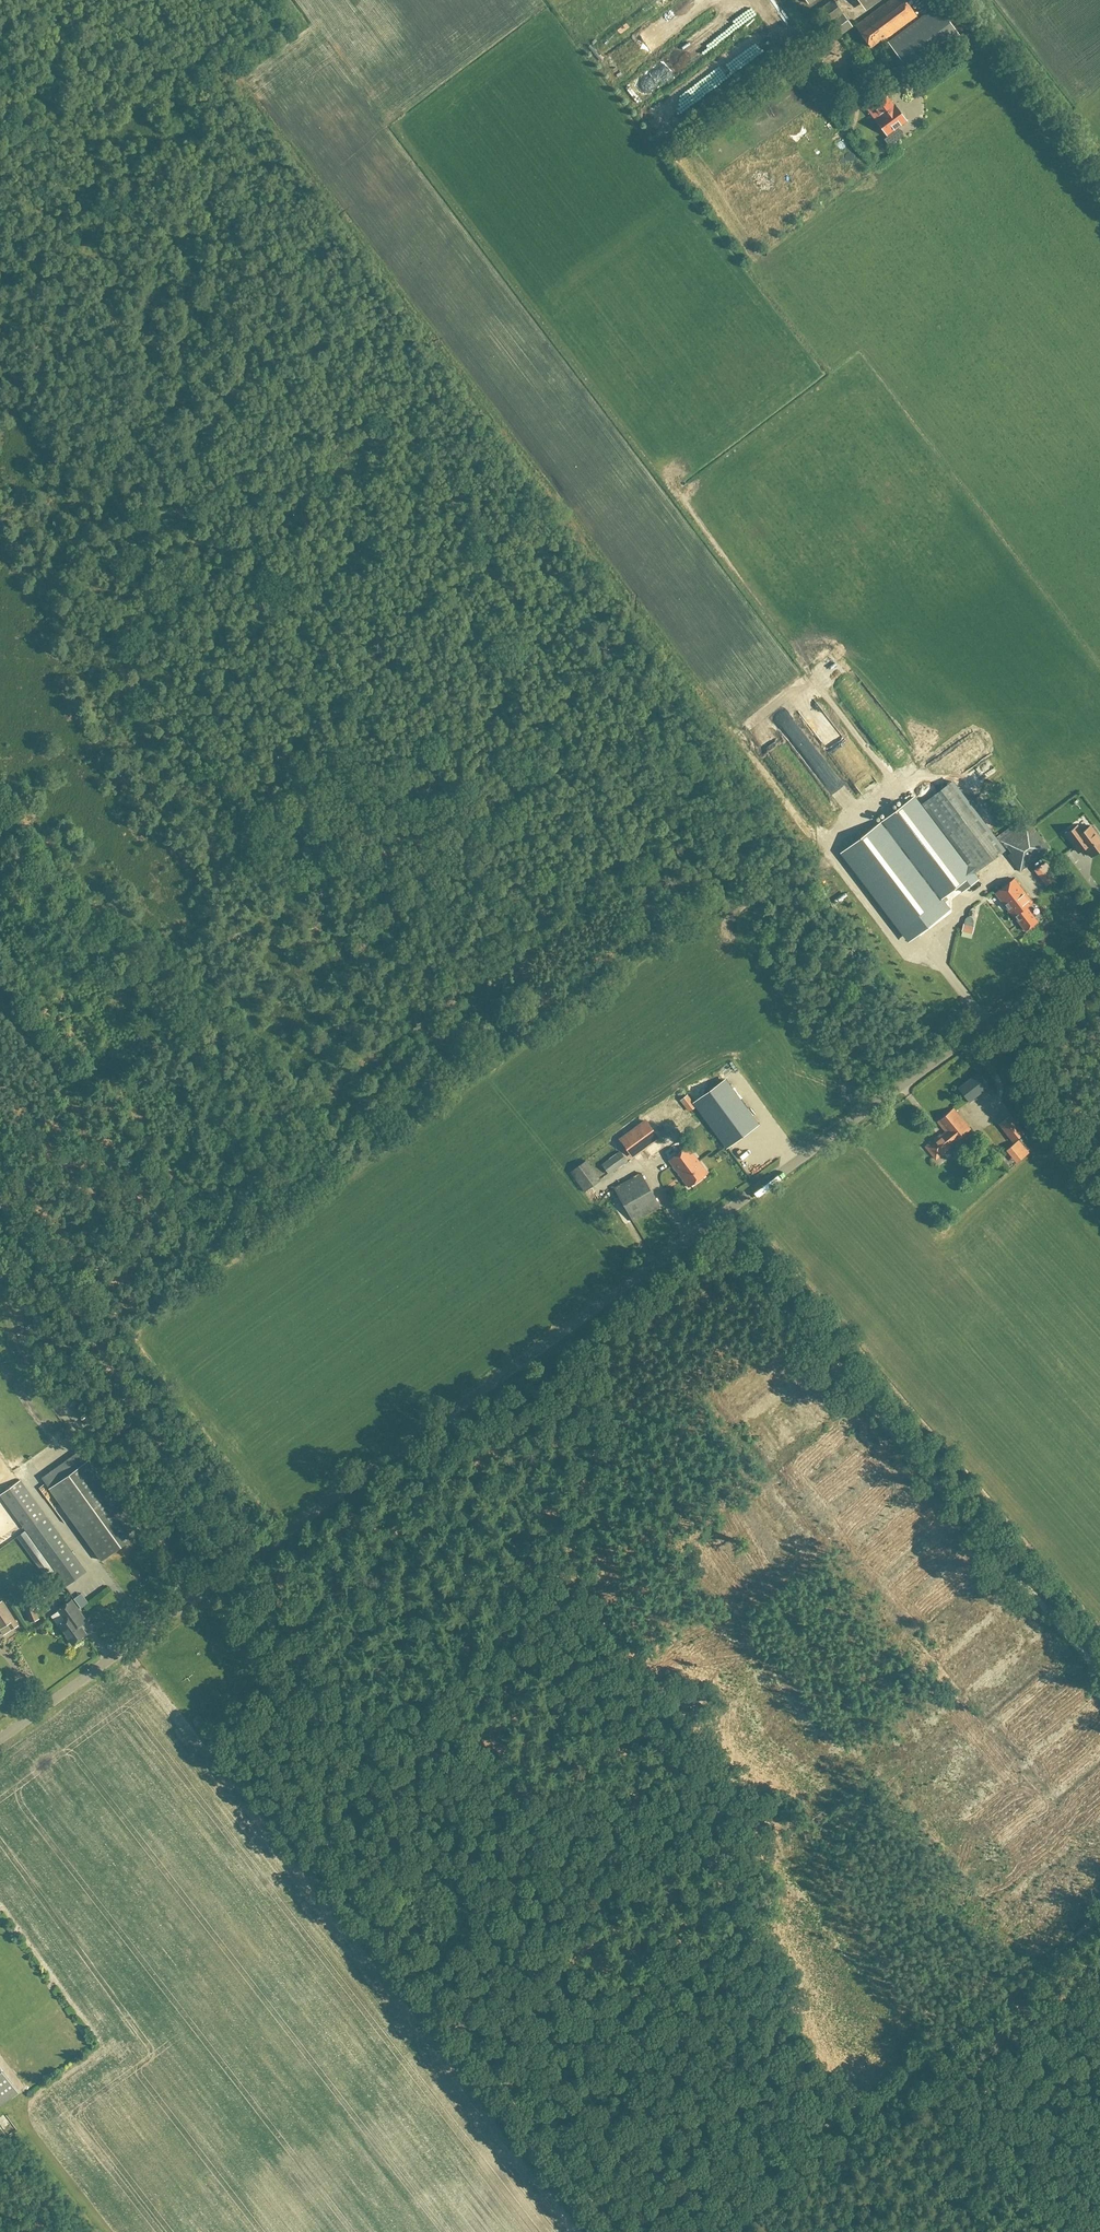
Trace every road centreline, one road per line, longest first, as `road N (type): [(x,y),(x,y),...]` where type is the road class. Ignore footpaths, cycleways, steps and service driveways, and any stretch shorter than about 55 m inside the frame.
road 1 (tertiary): [(0,1740),(1099,945)]
road 2 (track): [(238,1567),(314,1677),(324,1705),(327,1822),(340,1865),(620,2231)]
road 3 (track): [(715,1220),(1099,1674)]
road 4 (track): [(720,2231),(849,2122),(904,2088),(998,2176),(1099,2227)]
road 5 (track): [(238,1567),(0,1213)]
road 6 (track): [(1099,1913),(894,2091)]
road 7 (unclassified): [(1099,150),(986,0)]

